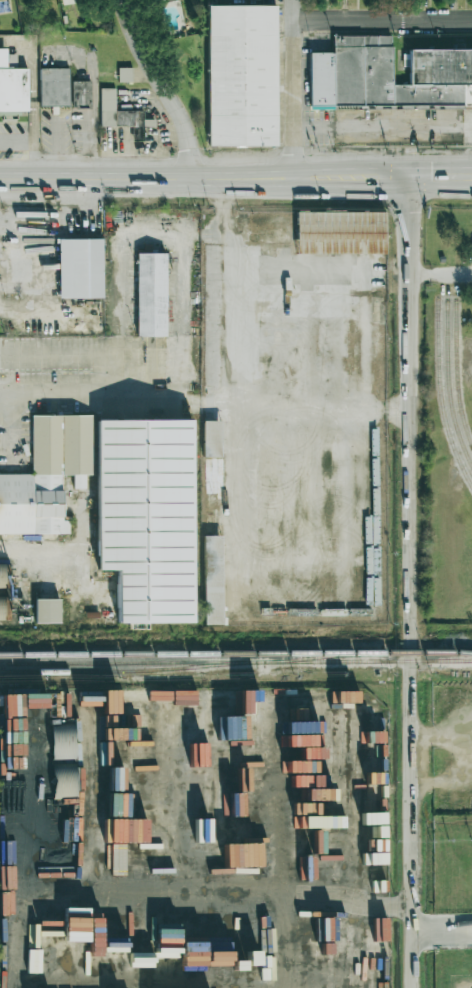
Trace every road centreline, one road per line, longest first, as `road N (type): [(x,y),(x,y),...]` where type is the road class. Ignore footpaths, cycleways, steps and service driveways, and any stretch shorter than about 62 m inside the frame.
road 1 (secondary): [(0,182),(291,181)]
road 2 (residential): [(190,181),(183,127),(121,0)]
road 3 (residential): [(471,20),(289,20)]
road 4 (residential): [(291,181),(289,0)]

